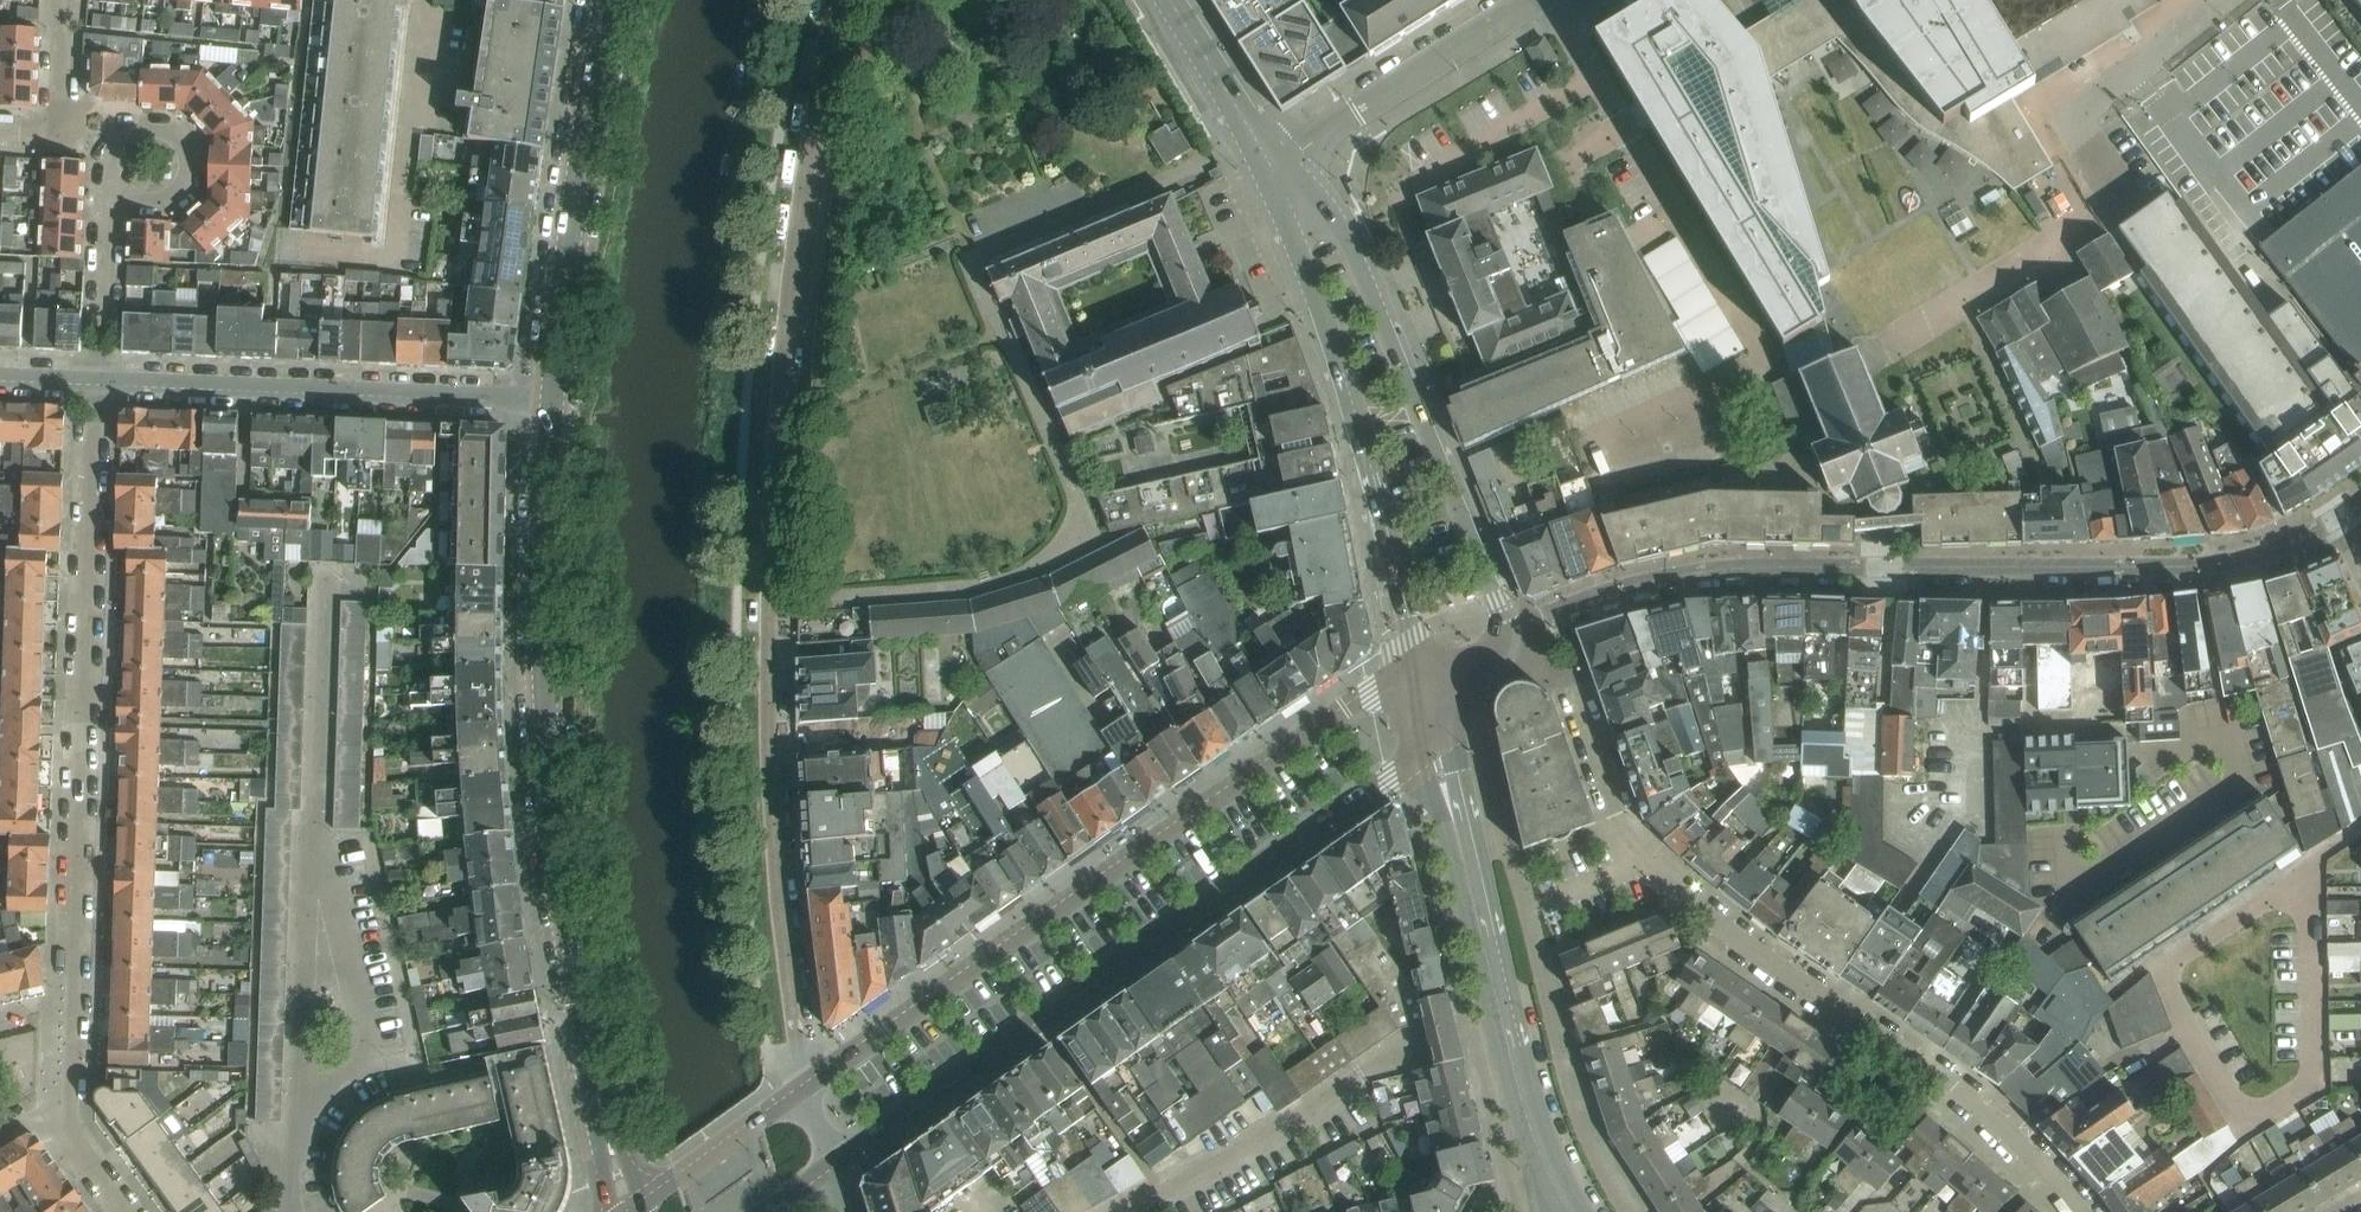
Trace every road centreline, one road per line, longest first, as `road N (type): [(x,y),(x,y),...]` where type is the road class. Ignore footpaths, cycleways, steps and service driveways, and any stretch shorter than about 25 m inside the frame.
road 1 (residential): [(836,0),(791,284),(771,601),(776,821),(810,1086)]
road 2 (unclassified): [(1499,637),(1591,597),(1700,572),(2204,565),(2271,550),(2338,517)]
road 3 (residential): [(1499,637),(1573,682),(1620,813),(1671,877),(1968,1105),(2074,1211)]
road 4 (tertiary): [(831,1166),(1387,778),(1429,728)]
road 5 (tertiary): [(1415,673),(1368,694),(810,1086)]
road 6 (residential): [(97,380),(78,1001)]
road 7 (secondary): [(586,1001),(551,799),(540,604),(551,399)]
road 8 (tertiary): [(1499,637),(1497,600),(1347,240),(1334,219),(1275,173)]
road 9 (tertiary): [(1275,173),(1368,455),(1415,673)]
road 10 (residential): [(551,399),(97,380)]
road 11 (secondary): [(551,399),(580,119),(602,0)]
road 12 (residential): [(1128,1211),(1427,1039)]
road 13 (residential): [(1274,169),(1534,0)]
road 14 (tertiary): [(1429,728),(1500,1020)]
road 15 (residential): [(2132,205),(2077,131),(2078,118),(2226,0)]
road 16 (residential): [(112,198),(138,211),(167,204),(184,180),(182,151),(162,130),(133,126),(108,141),(99,166)]
road 17 (tertiary): [(810,1086),(633,1211)]
road 18 (tertiary): [(1500,1020),(1543,1166),(1567,1211)]
road 19 (tertiary): [(1274,169),(1169,0)]
road 20 (residential): [(62,0),(57,137),(0,132)]
road 21 (residential): [(112,198),(97,380)]
road 22 (secondary): [(586,1001),(618,1174)]
road 23 (residential): [(76,1095),(75,1143),(129,1211)]

